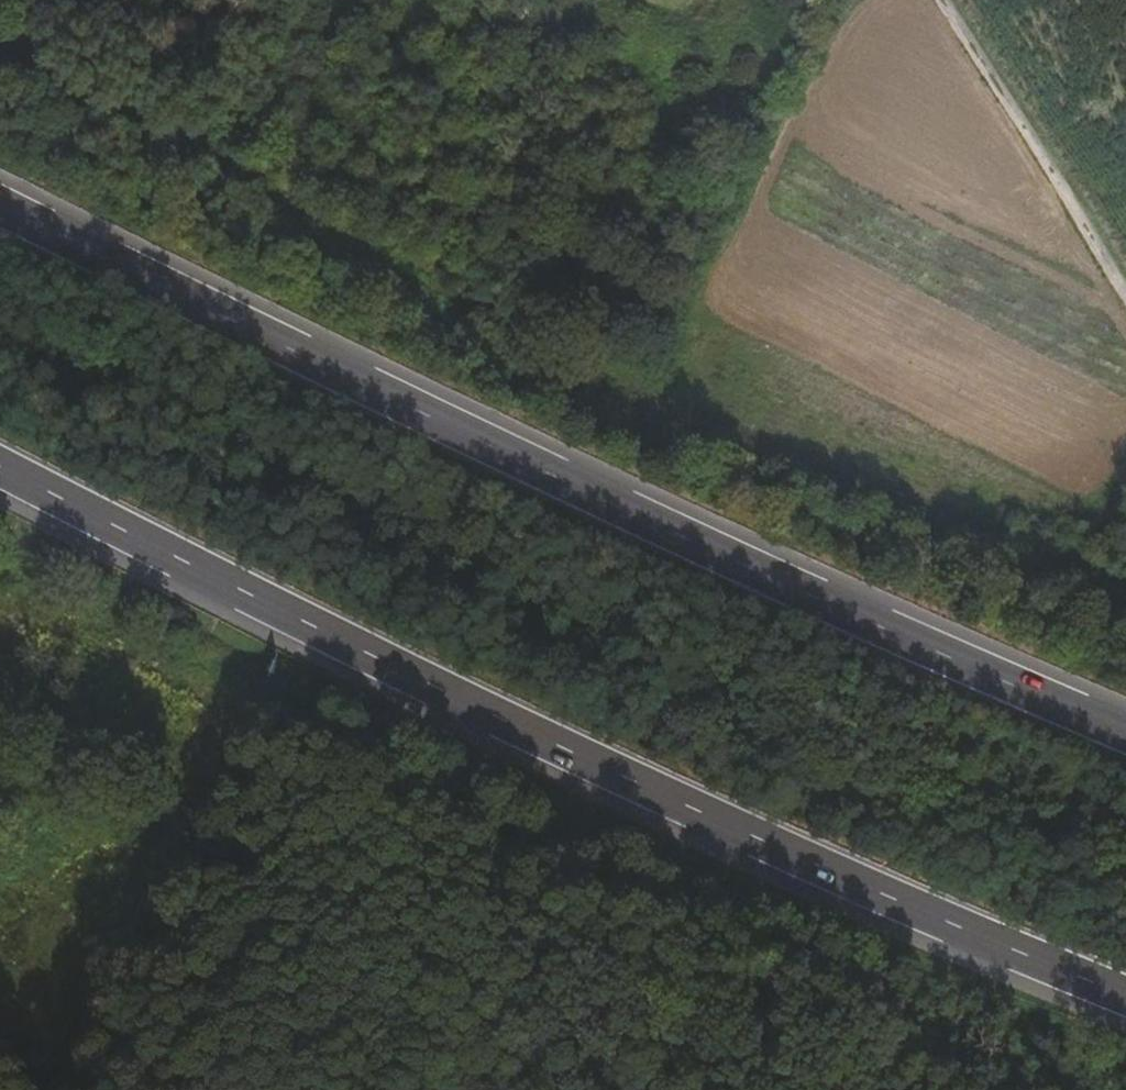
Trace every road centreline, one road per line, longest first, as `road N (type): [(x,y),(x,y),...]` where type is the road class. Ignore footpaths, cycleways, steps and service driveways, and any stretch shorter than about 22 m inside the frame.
road 1 (trunk): [(0,465),(569,748),(1125,994)]
road 2 (trunk): [(1125,732),(669,529),(0,205)]
road 3 (track): [(930,1028),(744,922),(573,880),(526,832),(0,604)]
road 4 (track): [(928,0),(1125,310)]
road 5 (track): [(213,694),(218,735),(108,957),(47,945)]

